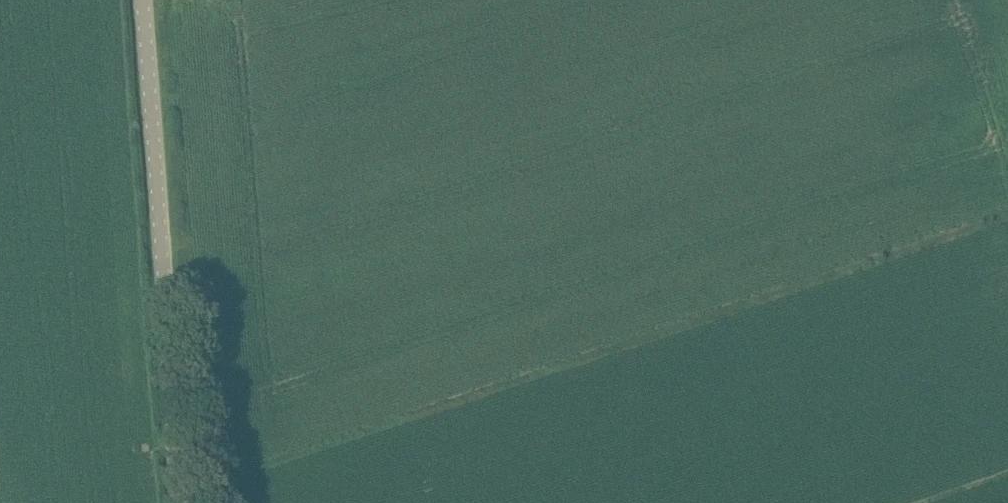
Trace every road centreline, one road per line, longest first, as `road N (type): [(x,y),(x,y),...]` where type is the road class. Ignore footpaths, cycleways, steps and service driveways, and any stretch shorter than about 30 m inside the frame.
road 1 (tertiary): [(181,502),(142,0)]

